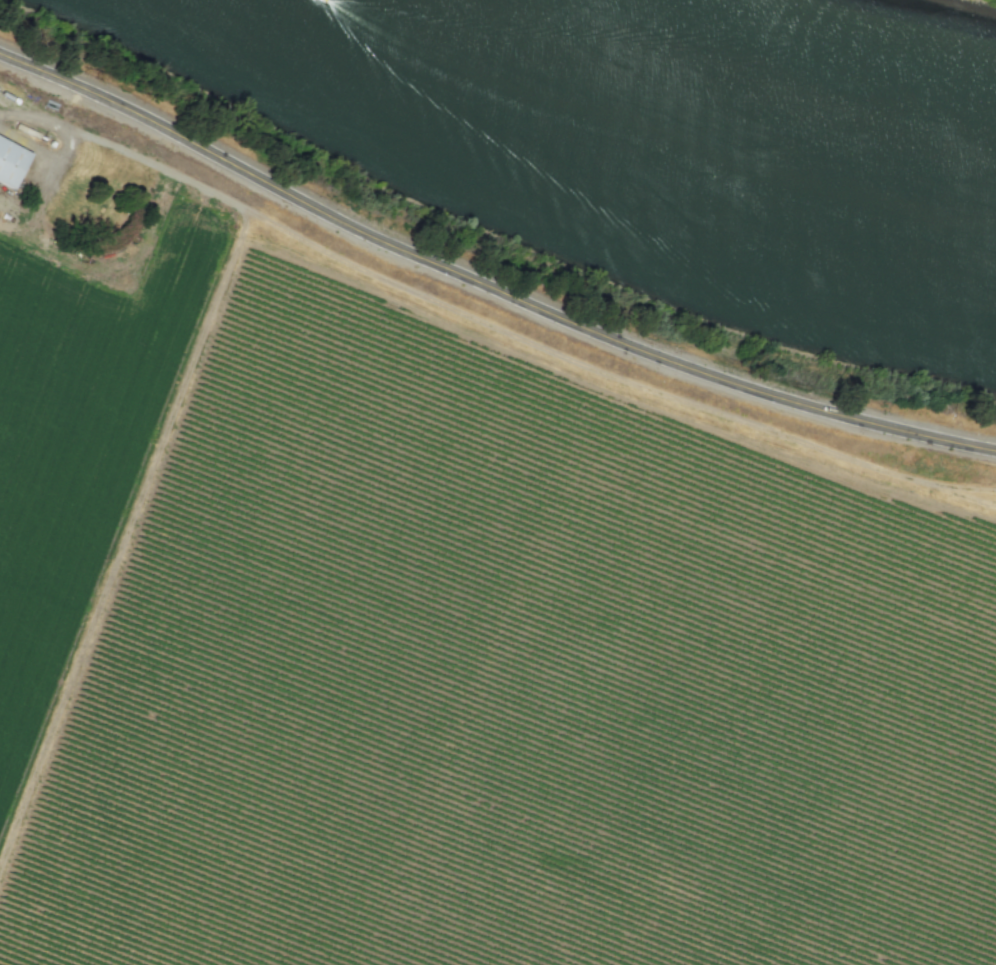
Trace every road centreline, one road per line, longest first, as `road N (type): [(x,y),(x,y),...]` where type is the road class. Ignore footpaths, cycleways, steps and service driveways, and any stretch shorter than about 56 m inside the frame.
road 1 (secondary): [(995,450),(697,370),(385,242),(101,95),(0,52)]

